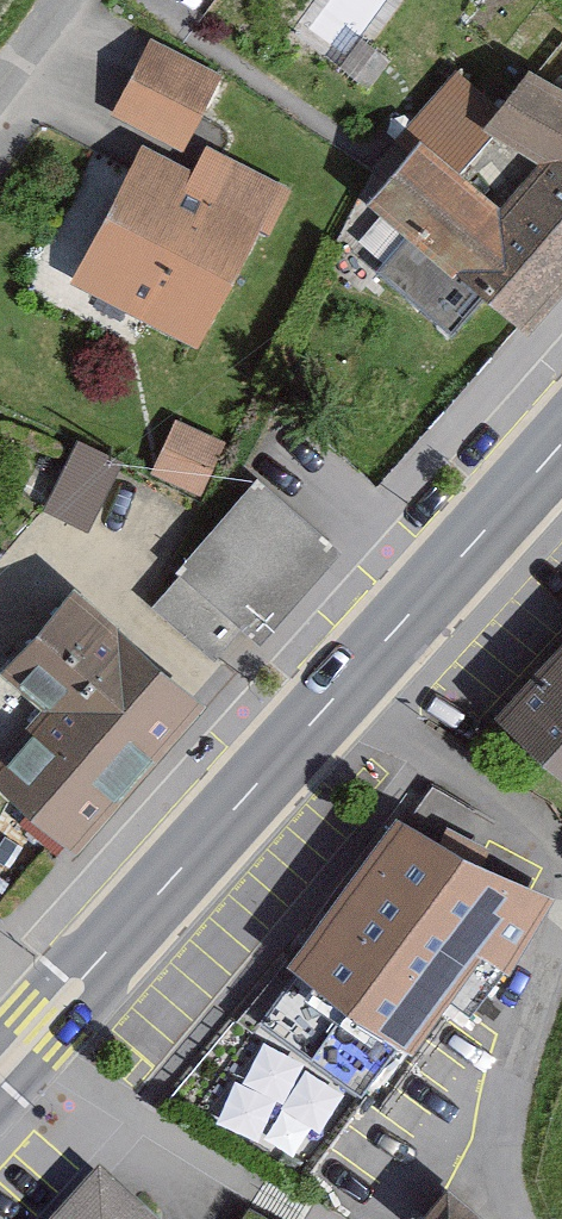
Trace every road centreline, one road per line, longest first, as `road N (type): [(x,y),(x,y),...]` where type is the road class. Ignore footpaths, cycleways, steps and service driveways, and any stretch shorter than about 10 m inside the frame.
road 1 (secondary): [(561,445),(0,1073)]

